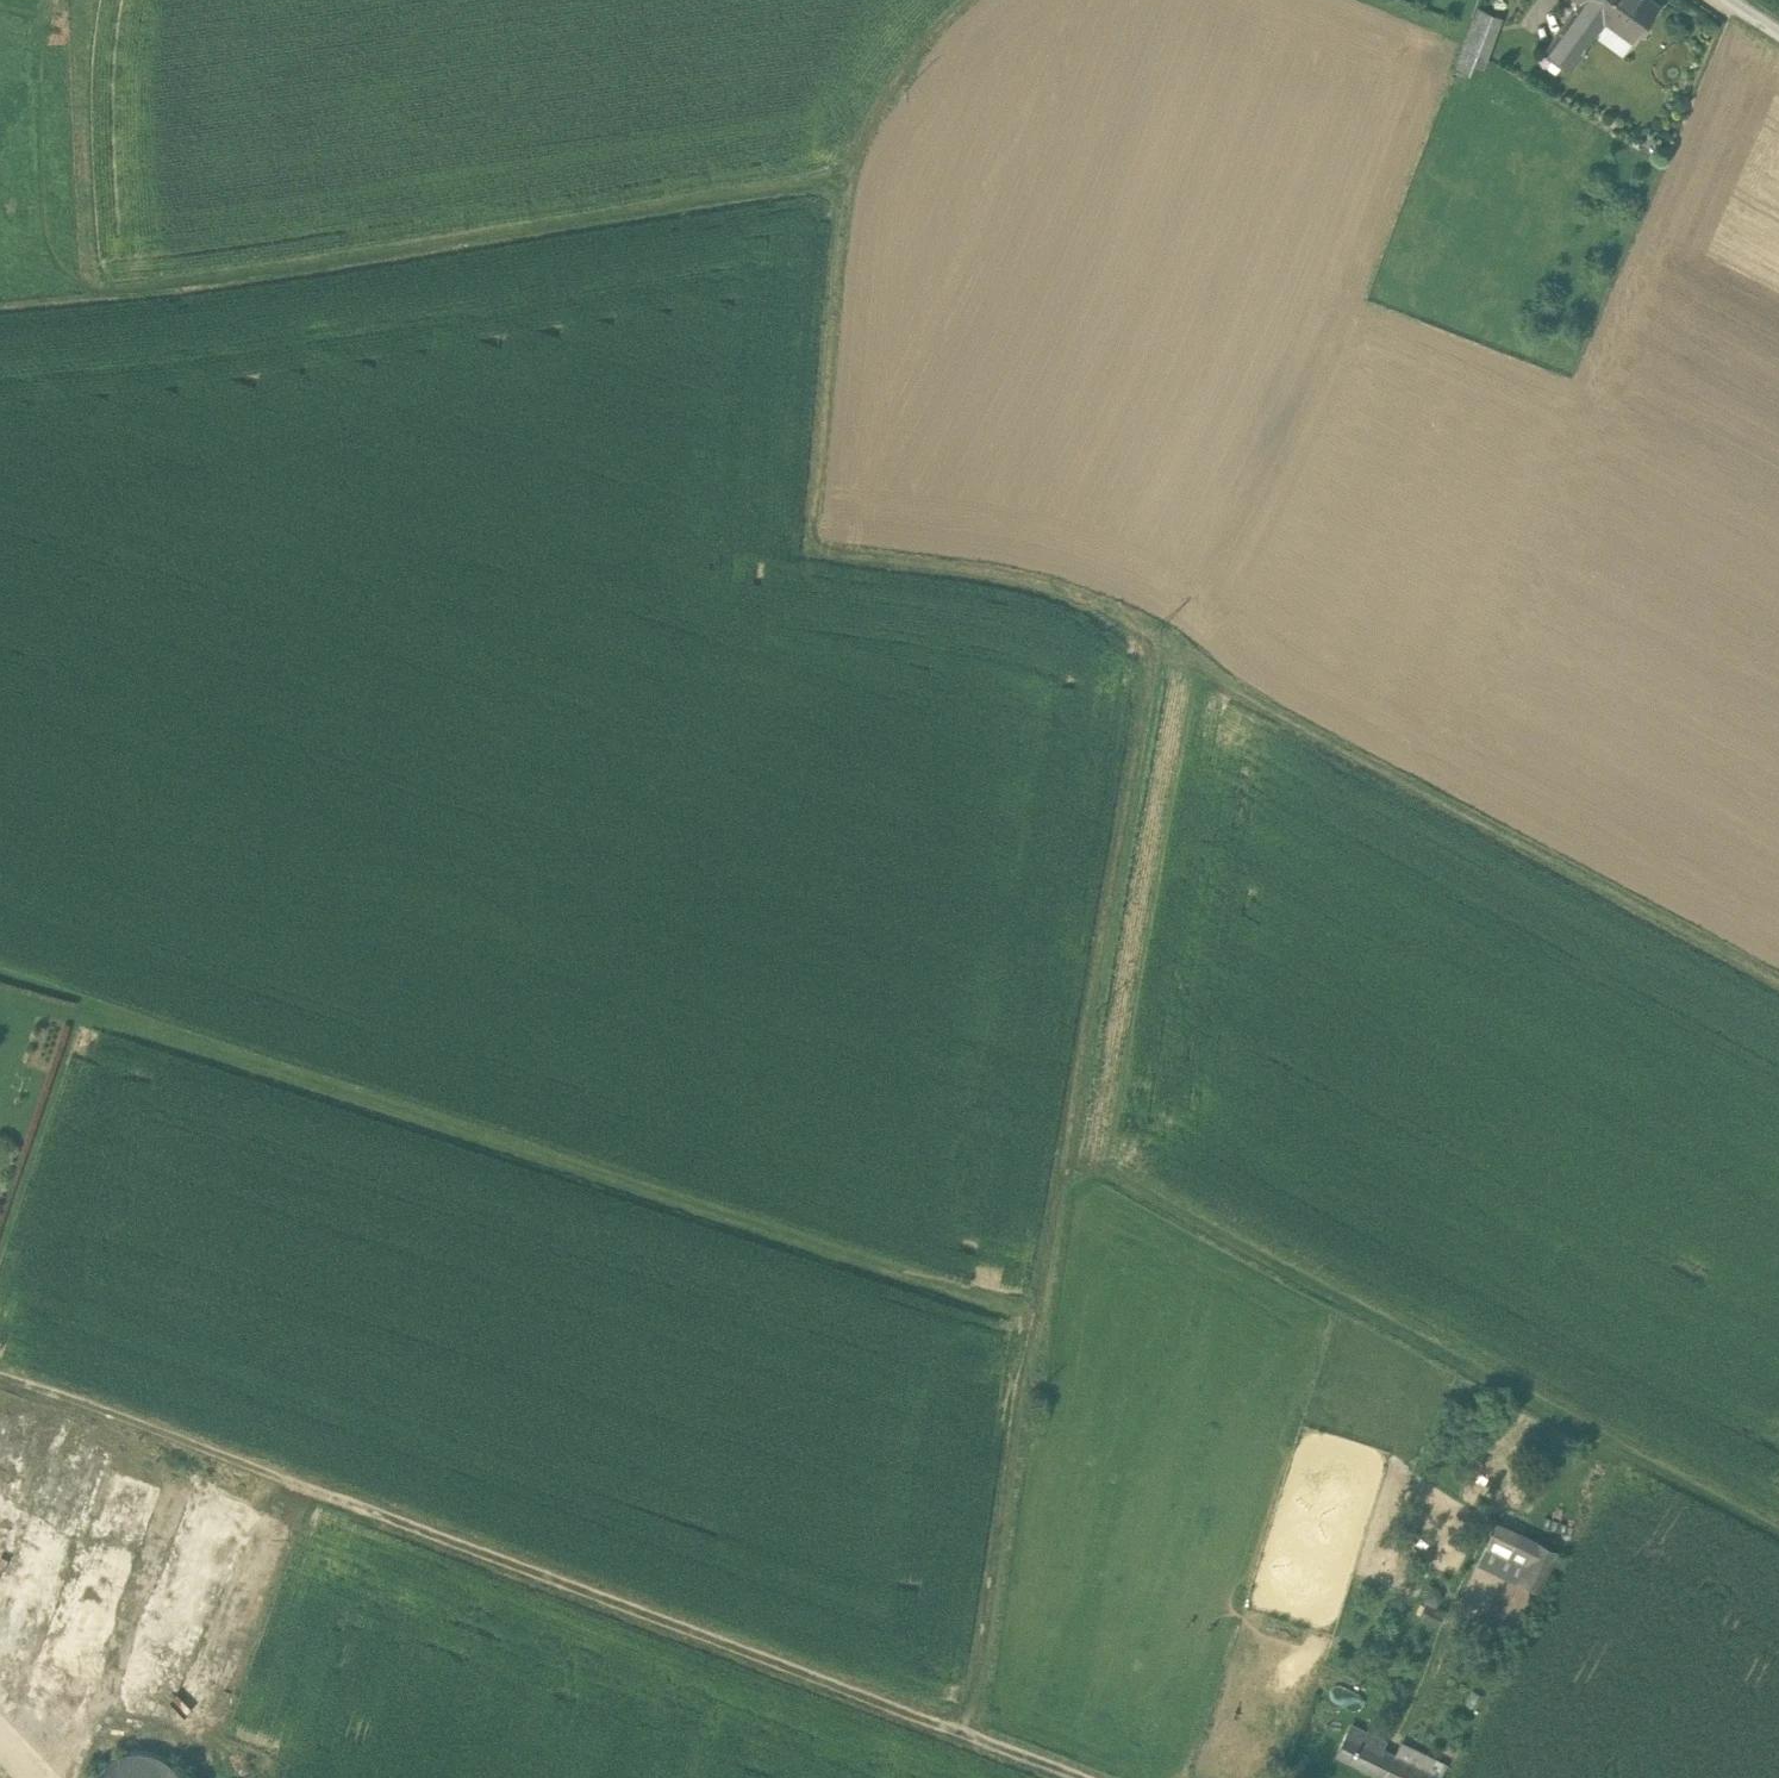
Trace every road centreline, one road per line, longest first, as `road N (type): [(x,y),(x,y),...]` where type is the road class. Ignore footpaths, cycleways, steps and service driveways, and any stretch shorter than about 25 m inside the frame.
road 1 (track): [(1086,1777),(0,1369)]
road 2 (track): [(961,1729),(981,1683),(1017,1409),(1056,1239),(1087,1005),(1155,646)]
road 3 (track): [(1068,1150),(1778,1533)]

